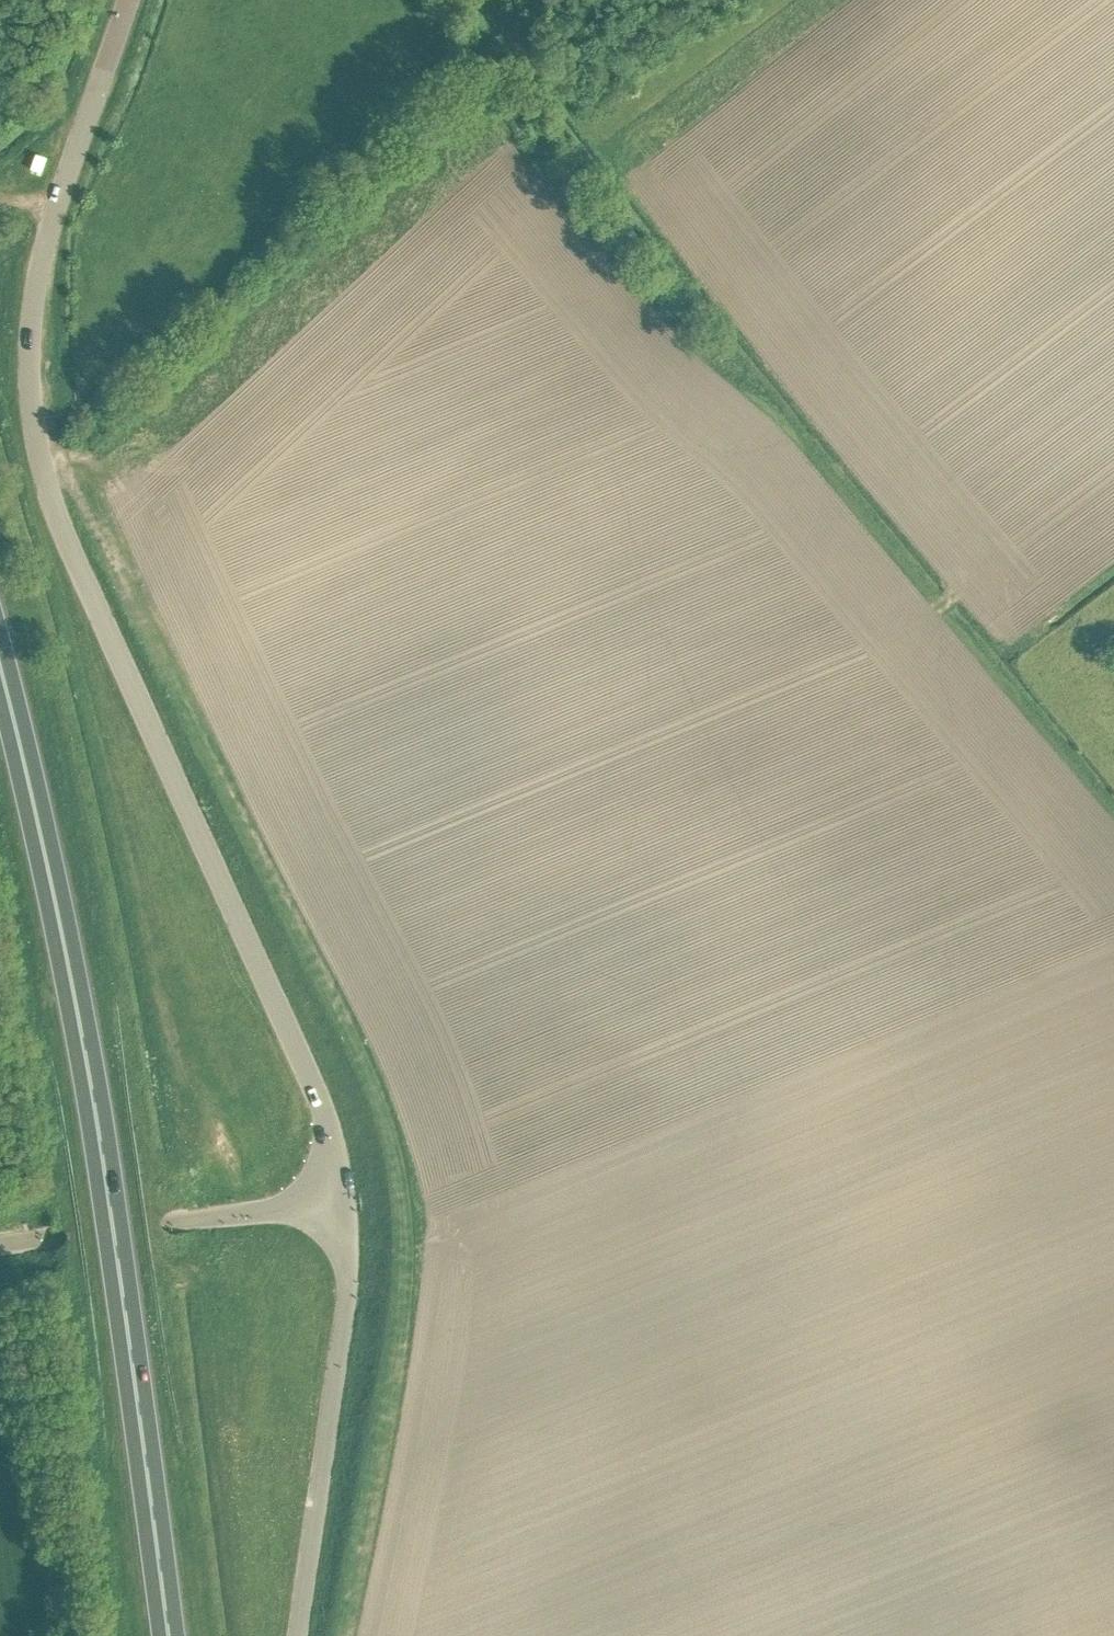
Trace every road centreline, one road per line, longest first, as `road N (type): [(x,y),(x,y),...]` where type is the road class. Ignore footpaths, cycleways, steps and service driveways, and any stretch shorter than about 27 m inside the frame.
road 1 (tertiary): [(346,1201),(328,1117),(53,503),(38,440),(27,376),(32,311),(68,167),(131,0)]
road 2 (trunk): [(169,1635),(87,1059),(0,664)]
road 3 (unclassified): [(298,1635),(351,1272),(346,1201)]
road 4 (tertiary): [(0,1245),(346,1201)]

